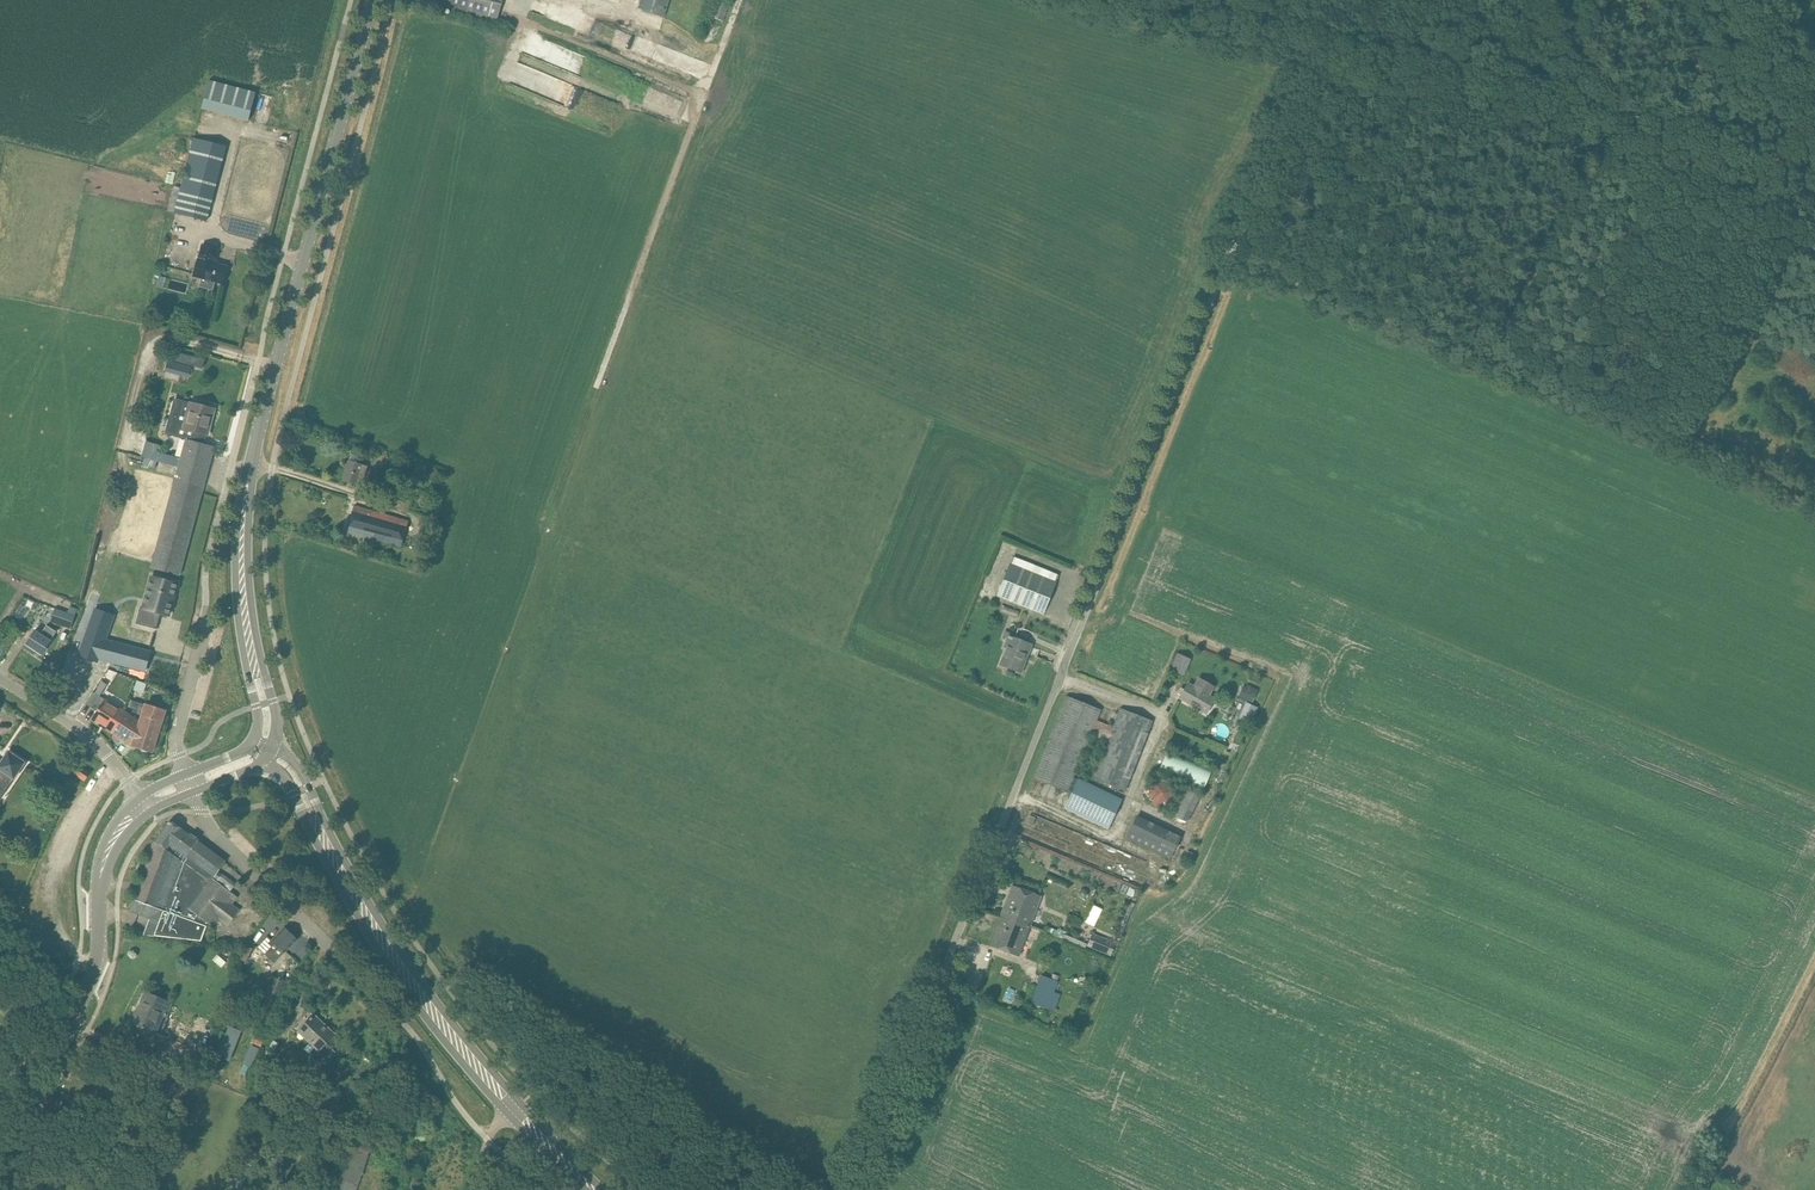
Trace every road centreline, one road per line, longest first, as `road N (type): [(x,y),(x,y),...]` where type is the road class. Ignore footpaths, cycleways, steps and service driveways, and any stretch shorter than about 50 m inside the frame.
road 1 (unclassified): [(851,1189),(1331,0)]
road 2 (tertiary): [(258,749),(269,719),(242,555),(250,464),(378,0)]
road 3 (tertiary): [(597,1189),(449,1032),(374,929),(290,772),(258,749)]
road 4 (unclassified): [(203,810),(410,1027),(485,1143)]
road 5 (tertiary): [(33,1077),(91,981),(107,850),(145,804)]
road 6 (unclassified): [(128,781),(87,736),(0,678)]
road 7 (residential): [(205,621),(180,739),(190,781)]

